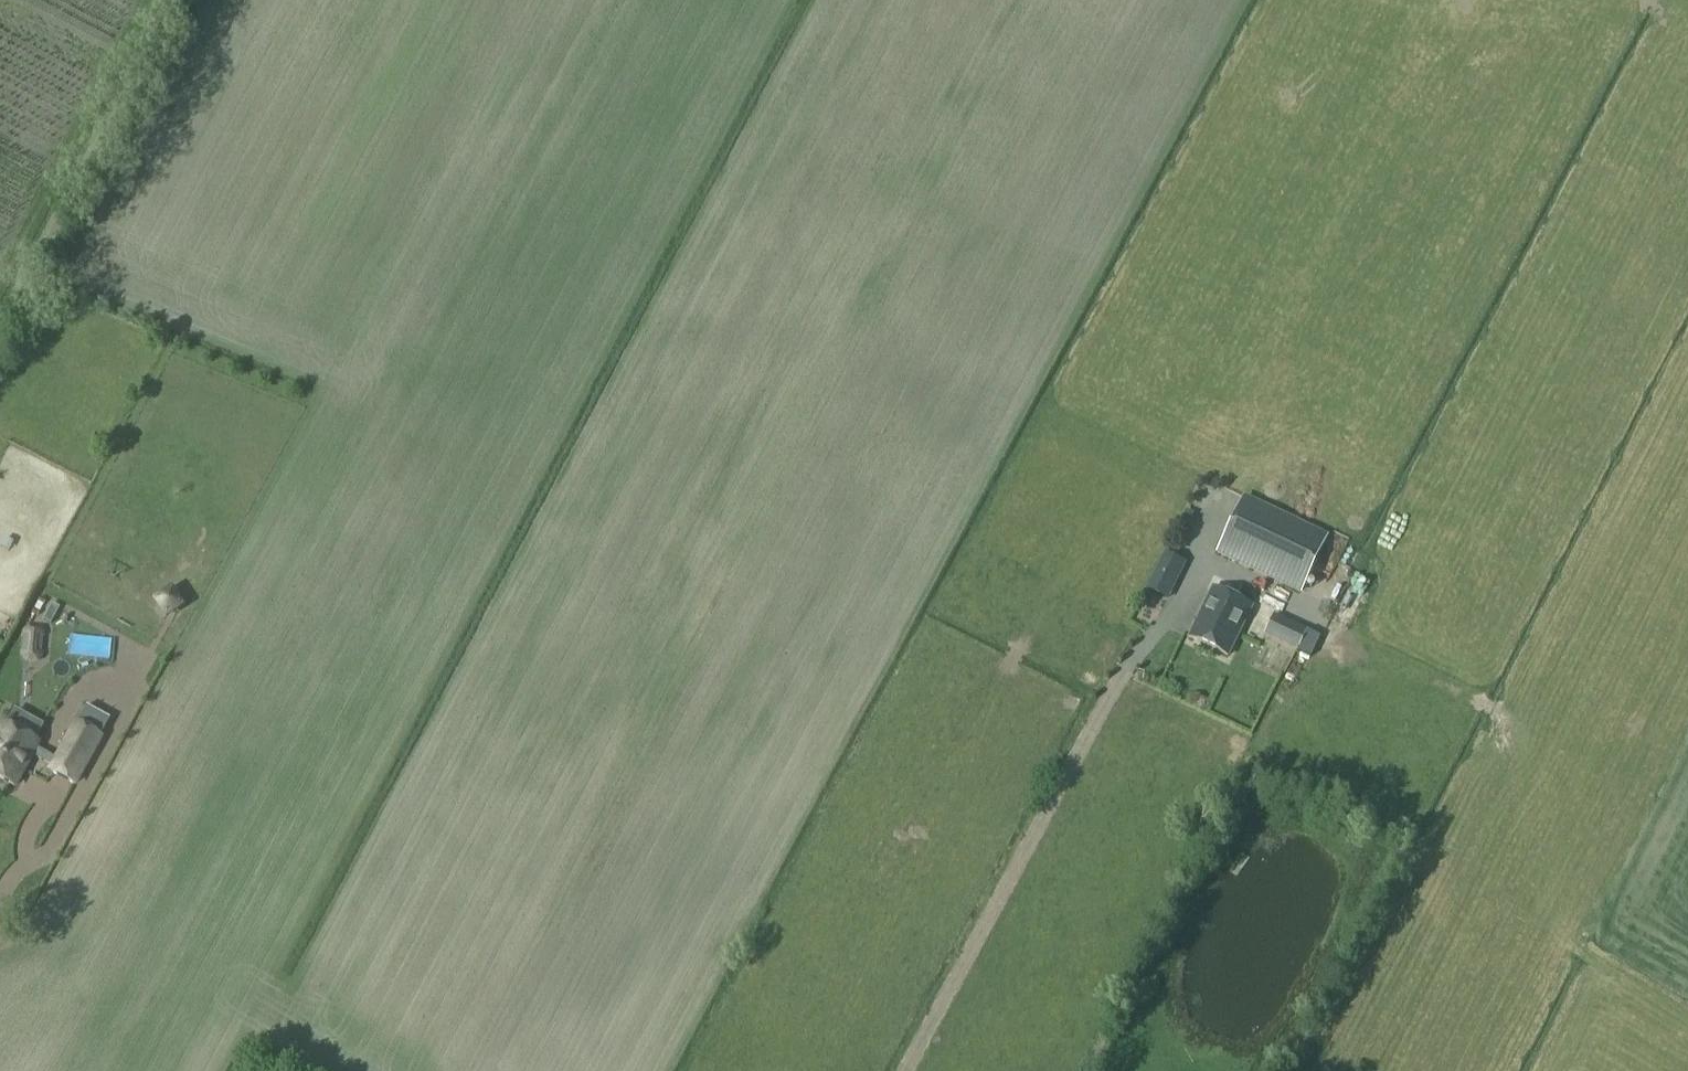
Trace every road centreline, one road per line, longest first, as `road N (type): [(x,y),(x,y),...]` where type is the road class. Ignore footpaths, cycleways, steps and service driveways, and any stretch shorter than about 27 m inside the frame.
road 1 (residential): [(904,1070),(1128,662)]

